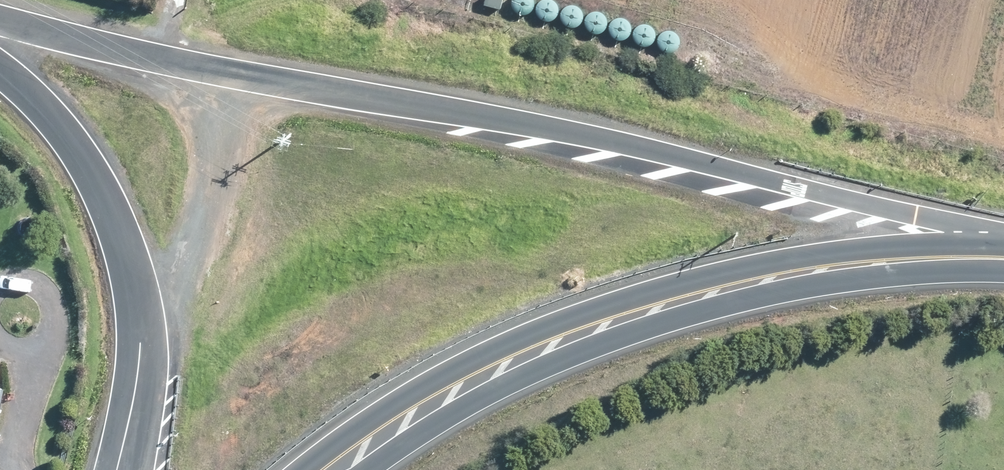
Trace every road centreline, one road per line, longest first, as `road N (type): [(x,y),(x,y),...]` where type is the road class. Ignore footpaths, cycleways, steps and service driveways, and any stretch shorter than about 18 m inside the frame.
road 1 (secondary): [(0,21),(229,73),(633,147),(915,217),(1003,253)]
road 2 (secondary): [(1003,256),(805,268),(615,314),(471,374),(320,469)]
road 3 (unclassified): [(117,469),(139,323),(118,228),(72,143),(0,69)]

